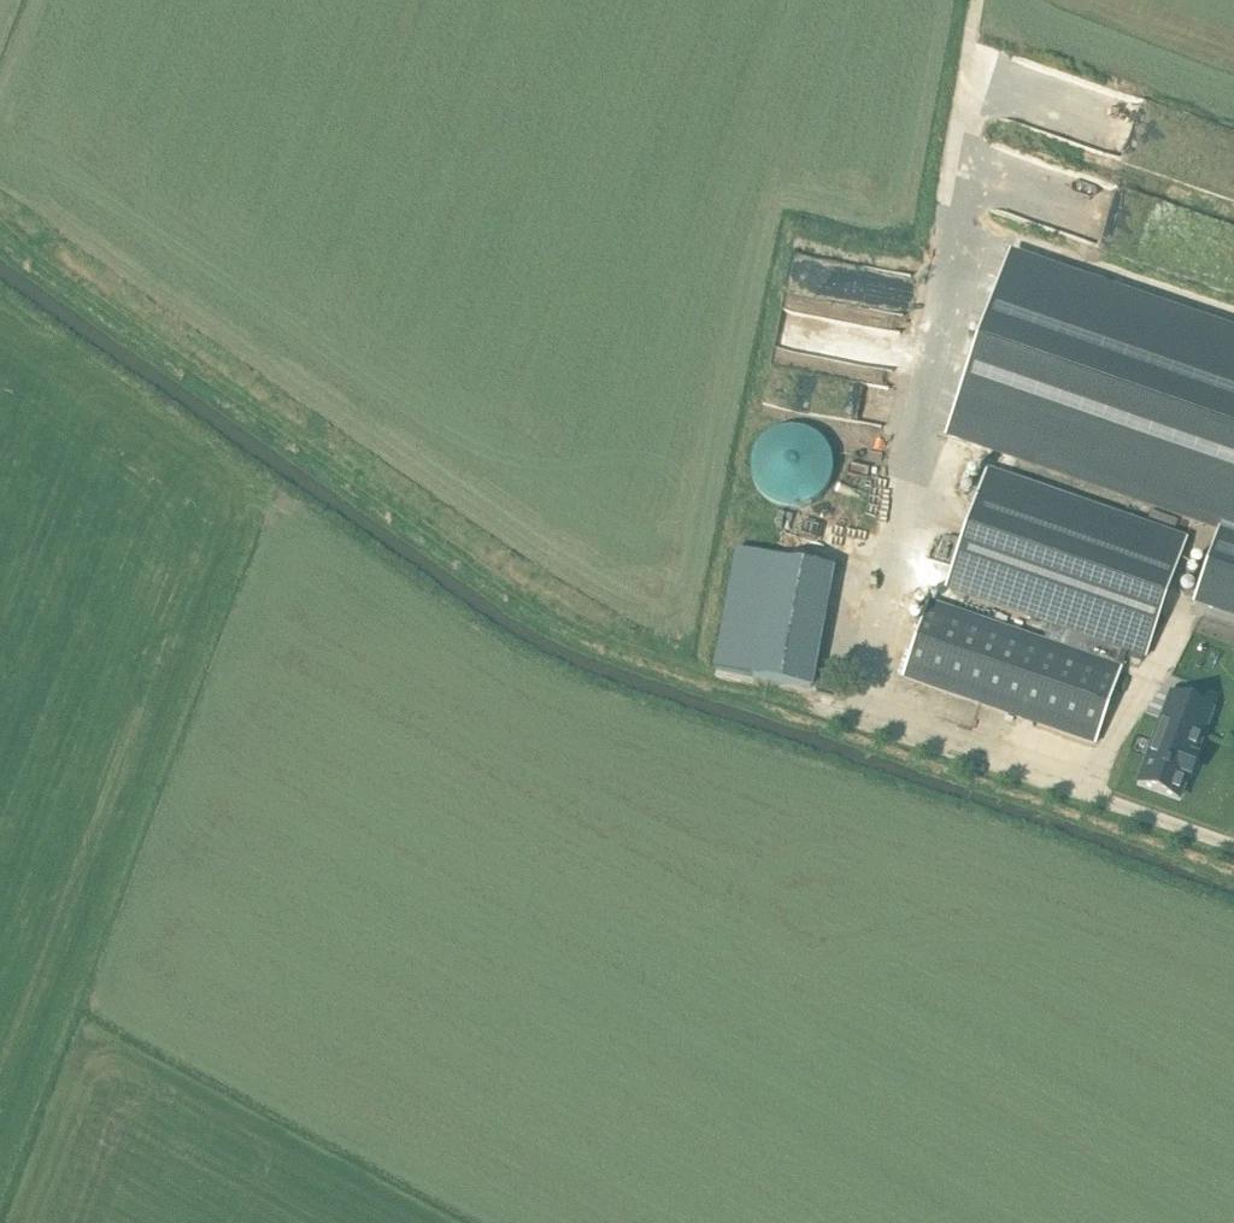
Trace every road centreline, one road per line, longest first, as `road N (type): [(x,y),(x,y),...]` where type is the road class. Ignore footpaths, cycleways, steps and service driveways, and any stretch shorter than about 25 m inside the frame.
road 1 (track): [(862,726),(979,0)]
road 2 (unclassified): [(1233,850),(862,726)]

